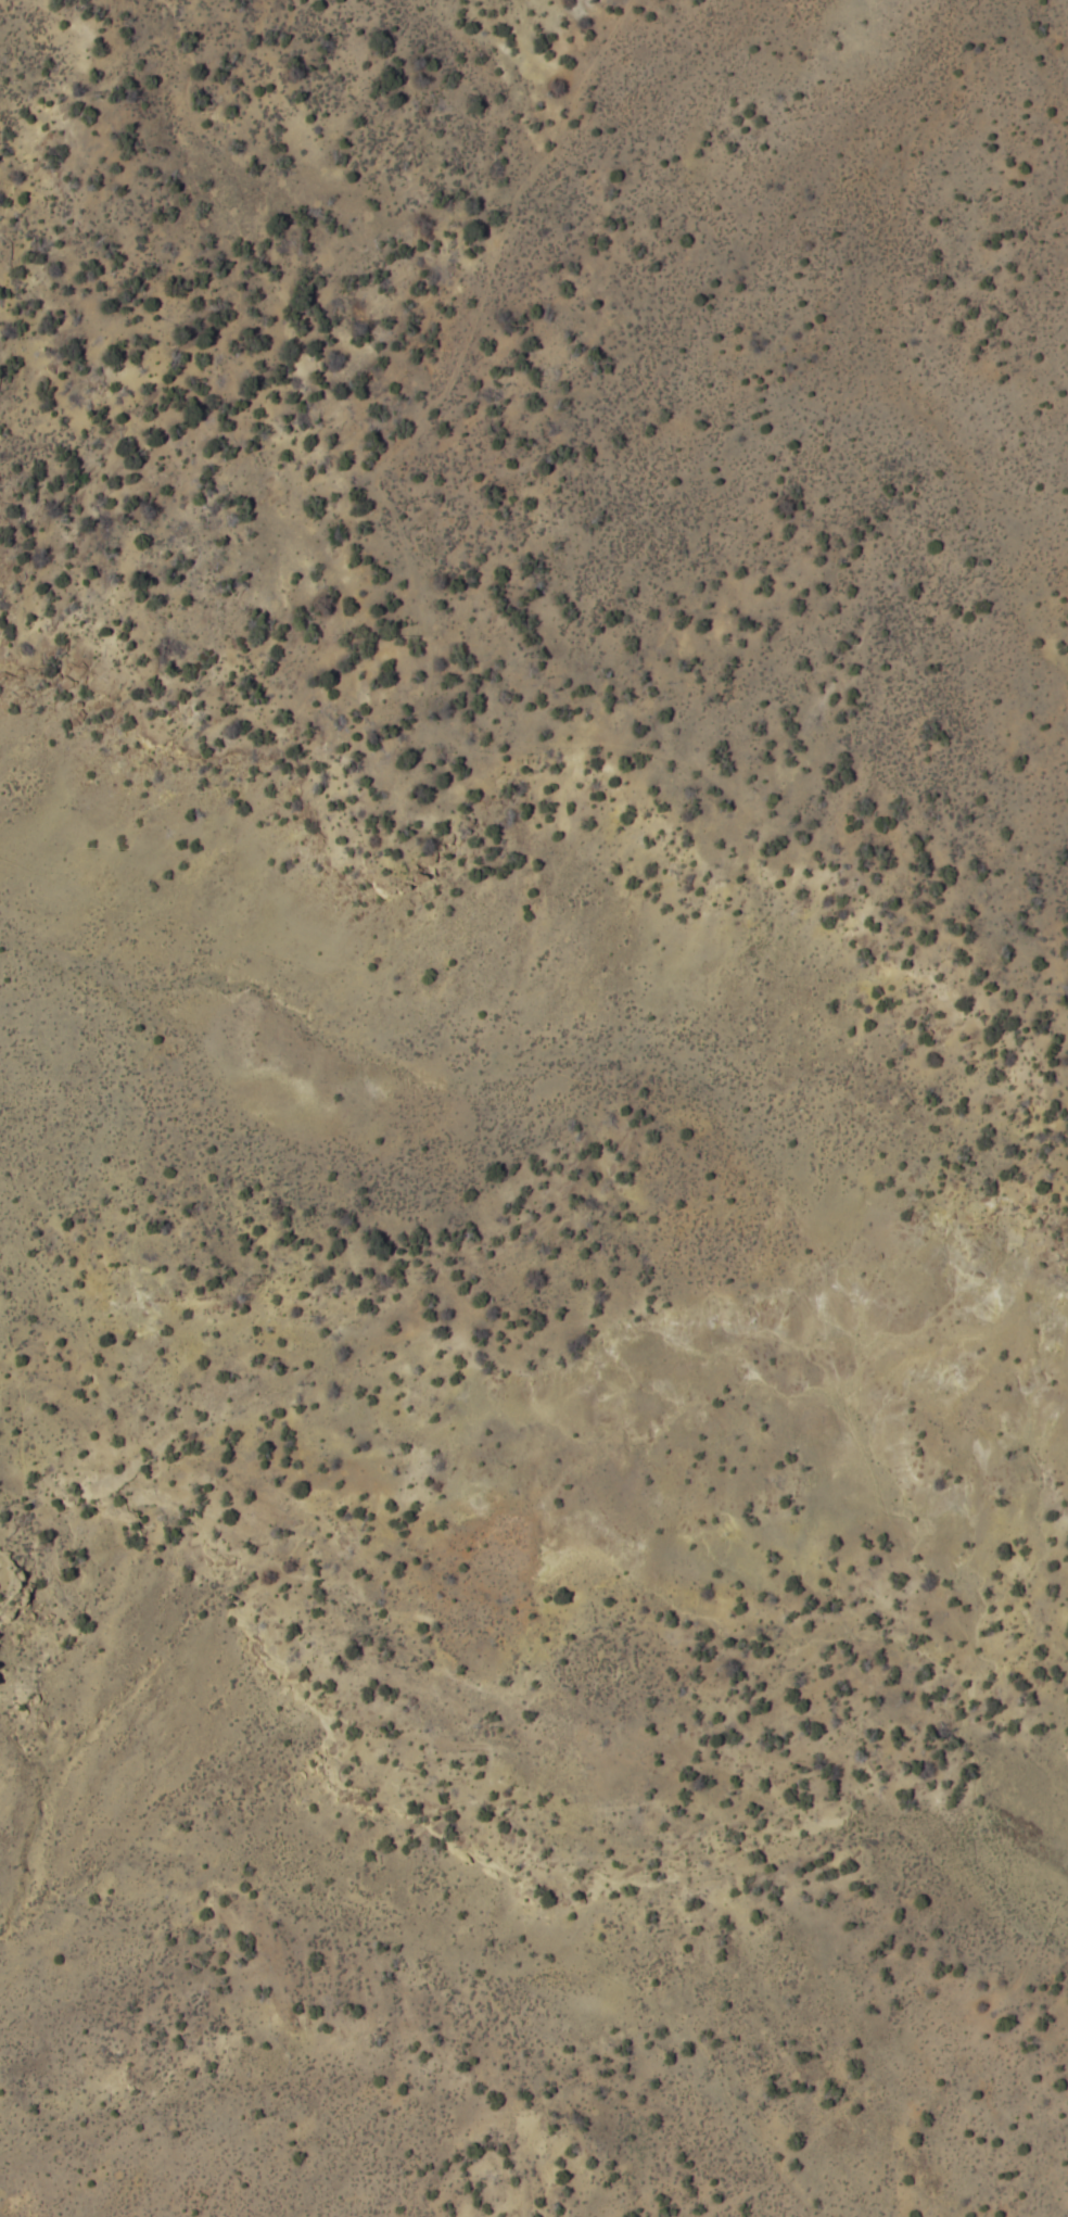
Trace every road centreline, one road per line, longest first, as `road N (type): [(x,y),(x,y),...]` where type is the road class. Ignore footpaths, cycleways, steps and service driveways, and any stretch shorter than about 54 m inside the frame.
road 1 (residential): [(875,2216),(1016,2103),(1067,2020)]

